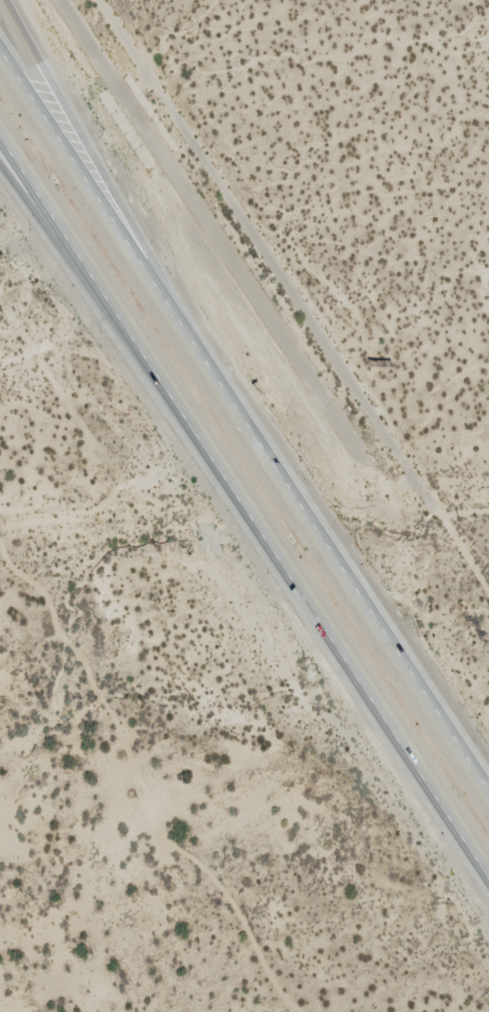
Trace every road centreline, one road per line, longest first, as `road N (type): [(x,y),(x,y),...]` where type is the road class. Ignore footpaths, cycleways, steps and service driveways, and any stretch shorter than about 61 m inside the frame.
road 1 (motorway): [(488,796),(0,54)]
road 2 (motorway): [(0,142),(488,880)]
road 3 (residential): [(358,452),(59,0)]
road 4 (motorway): [(195,344),(3,0)]
road 5 (motorway): [(0,166),(80,263)]

